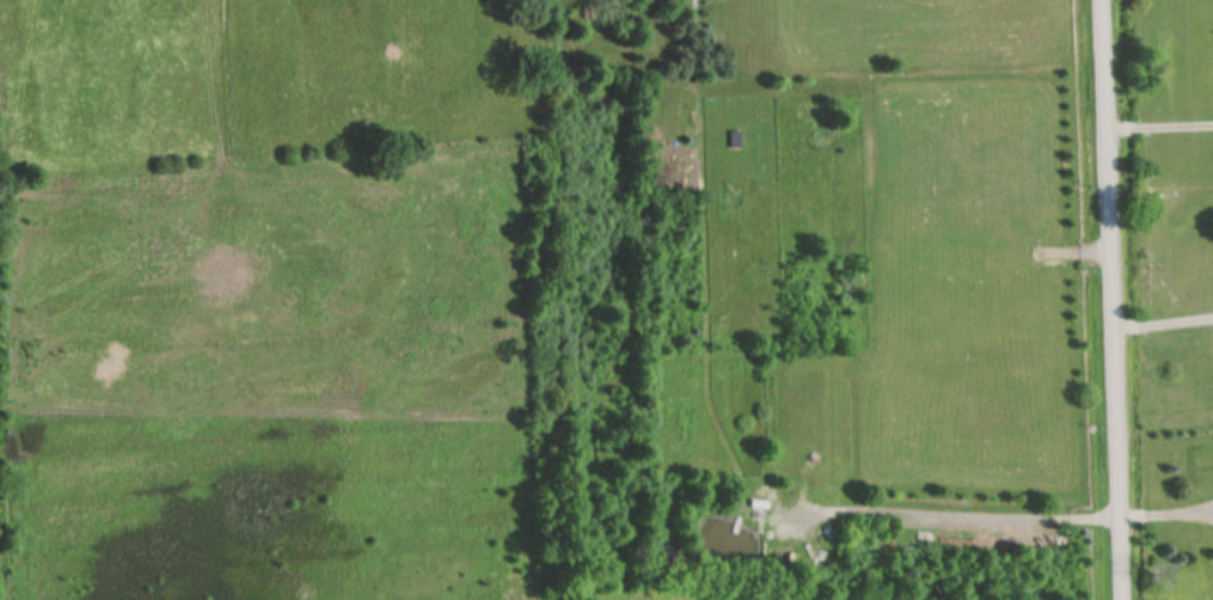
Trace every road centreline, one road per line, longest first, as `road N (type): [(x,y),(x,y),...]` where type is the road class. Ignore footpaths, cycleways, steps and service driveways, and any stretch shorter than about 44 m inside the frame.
road 1 (residential): [(1114,599),(1096,0)]

